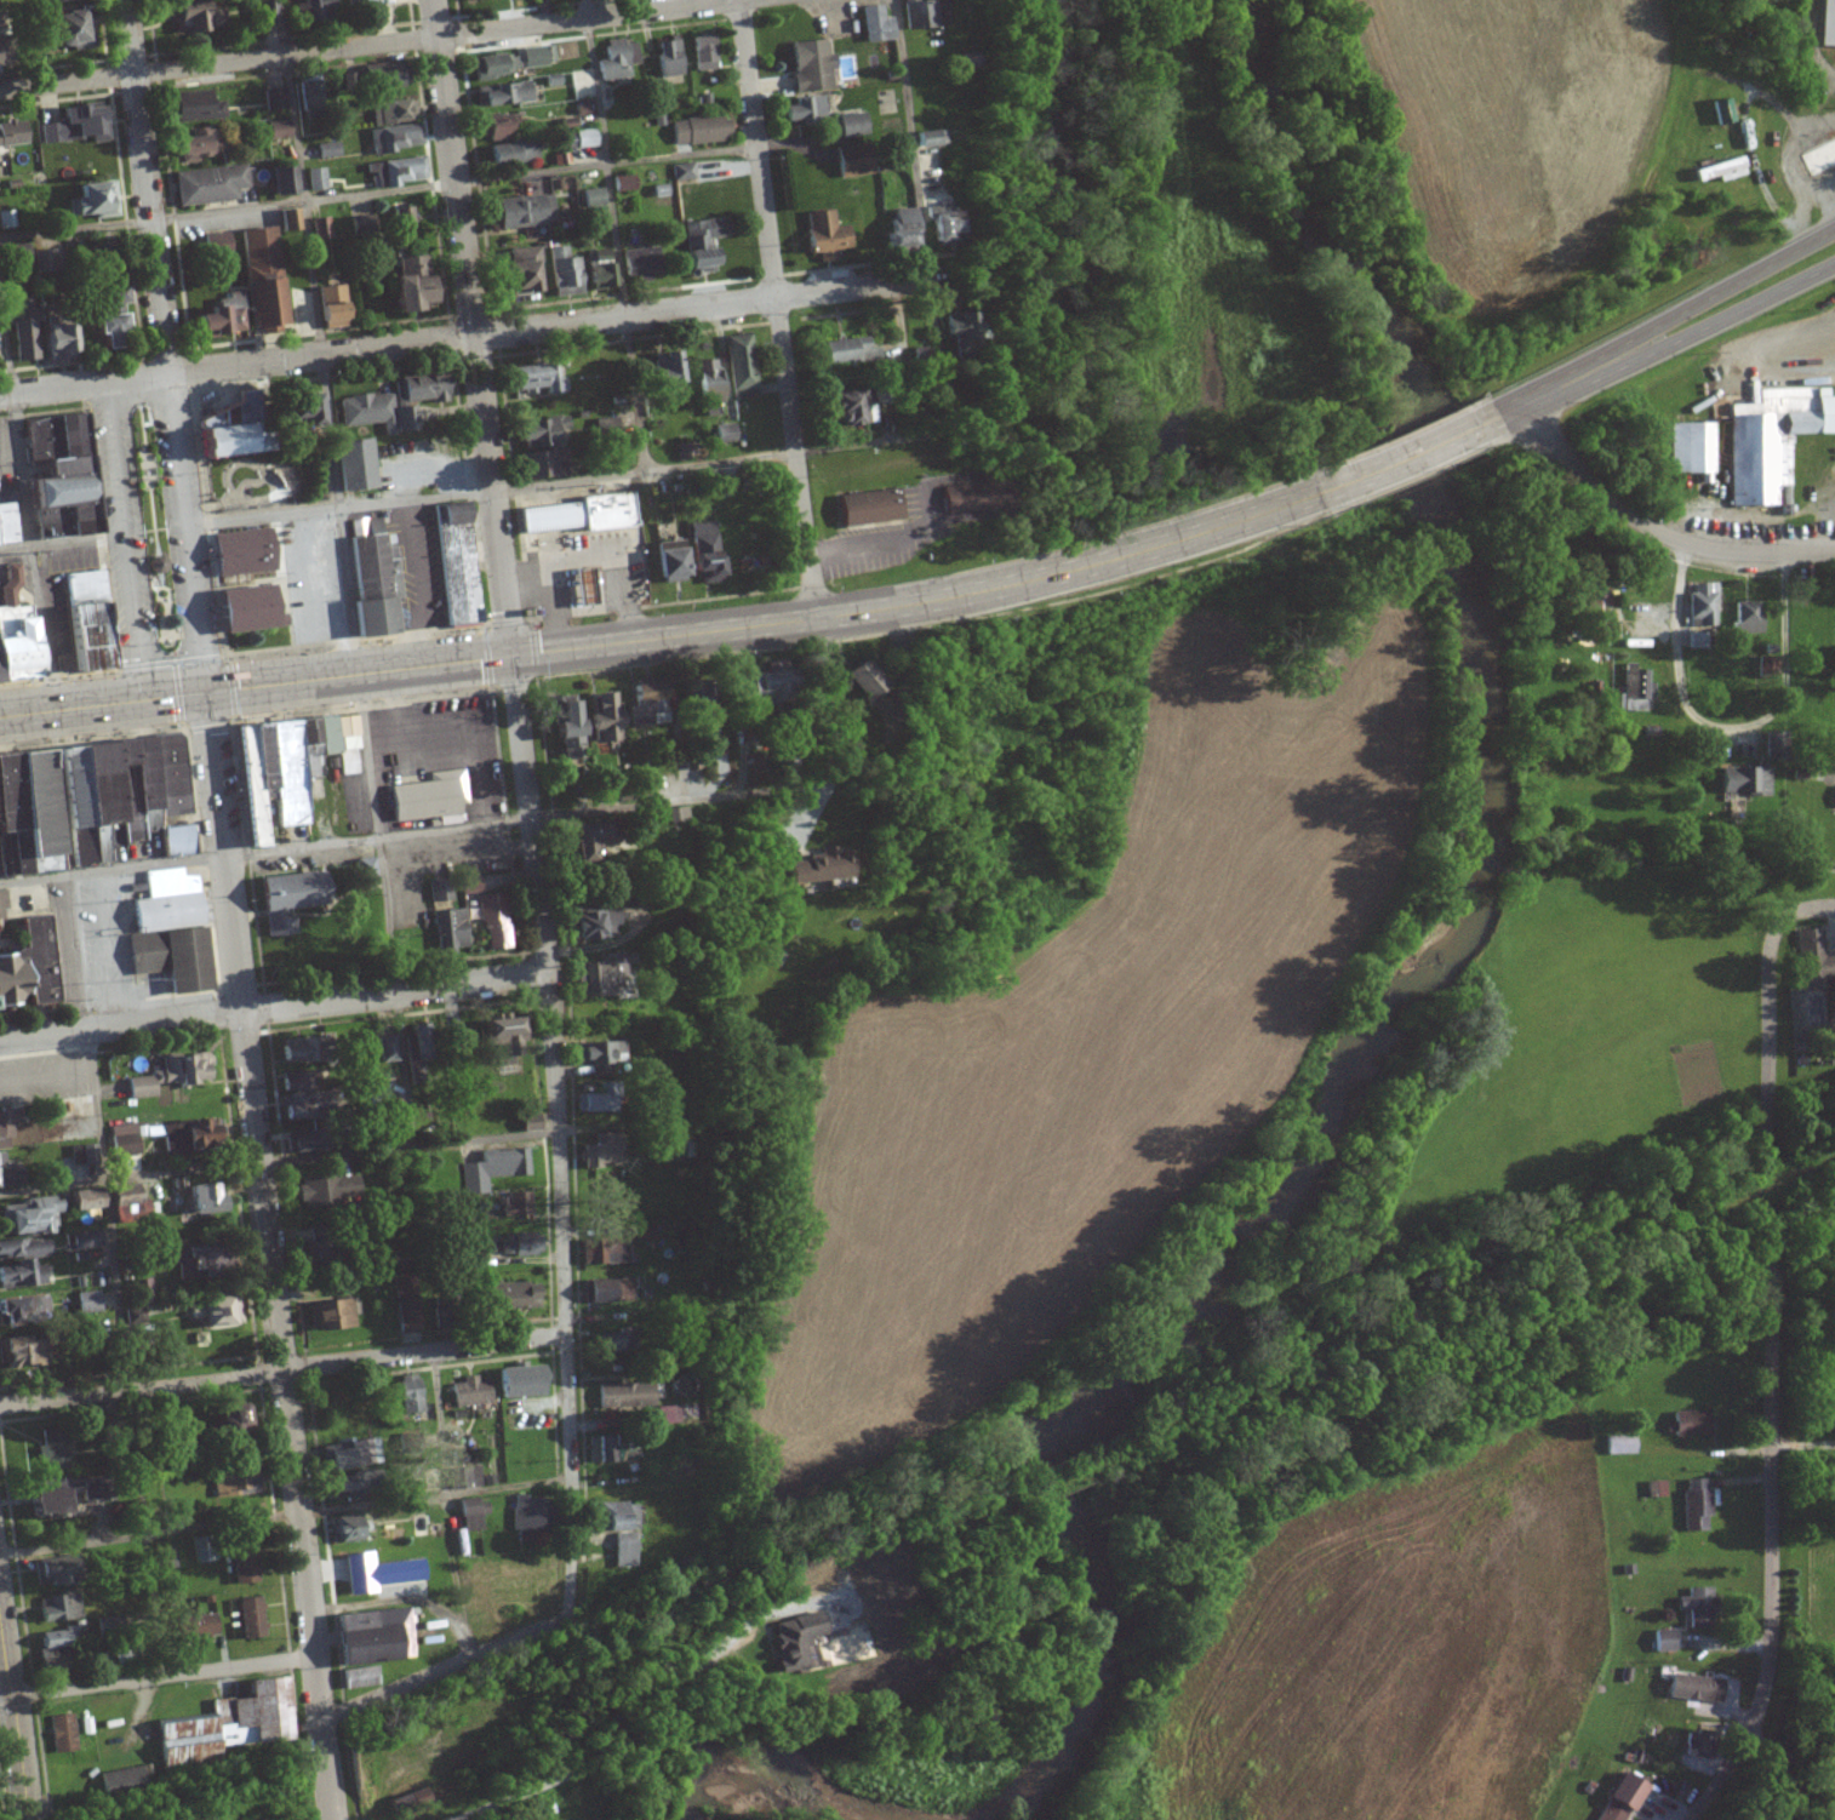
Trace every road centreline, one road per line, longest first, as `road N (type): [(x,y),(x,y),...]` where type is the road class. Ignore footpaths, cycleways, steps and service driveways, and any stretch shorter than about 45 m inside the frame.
road 1 (primary): [(0,717),(902,605),(1159,544),(1342,481)]
road 2 (residential): [(326,1717),(567,1614),(573,1602),(577,1450),(561,1129),(509,656)]
road 3 (residential): [(336,1819),(206,692)]
road 4 (residential): [(0,394),(976,267)]
road 5 (residential): [(1691,1819),(1748,1729),(1770,1654),(1771,944),(1789,916),(1834,909)]
road 6 (residential): [(0,89),(741,0)]
road 7 (residential): [(509,656),(436,0)]
road 8 (residential): [(818,618),(741,0)]
road 9 (residential): [(0,1405),(571,1332)]
road 10 (residential): [(0,1037),(549,974)]
road 11 (residential): [(166,373),(125,0)]
road 12 (residential): [(1524,404),(1562,457),(1633,520),(1696,545),(1834,552)]
road 13 (primary): [(1834,233),(1543,383),(1524,404)]
road 14 (primary): [(1524,404),(1549,404),(1834,263)]
road 15 (residential): [(320,1656),(0,1698)]
road 16 (residential): [(206,692),(166,373)]
road 17 (residential): [(95,383),(133,700)]
road 18 (secondary): [(32,1819),(0,1574)]
road 19 (primary): [(1342,481),(1496,417)]

